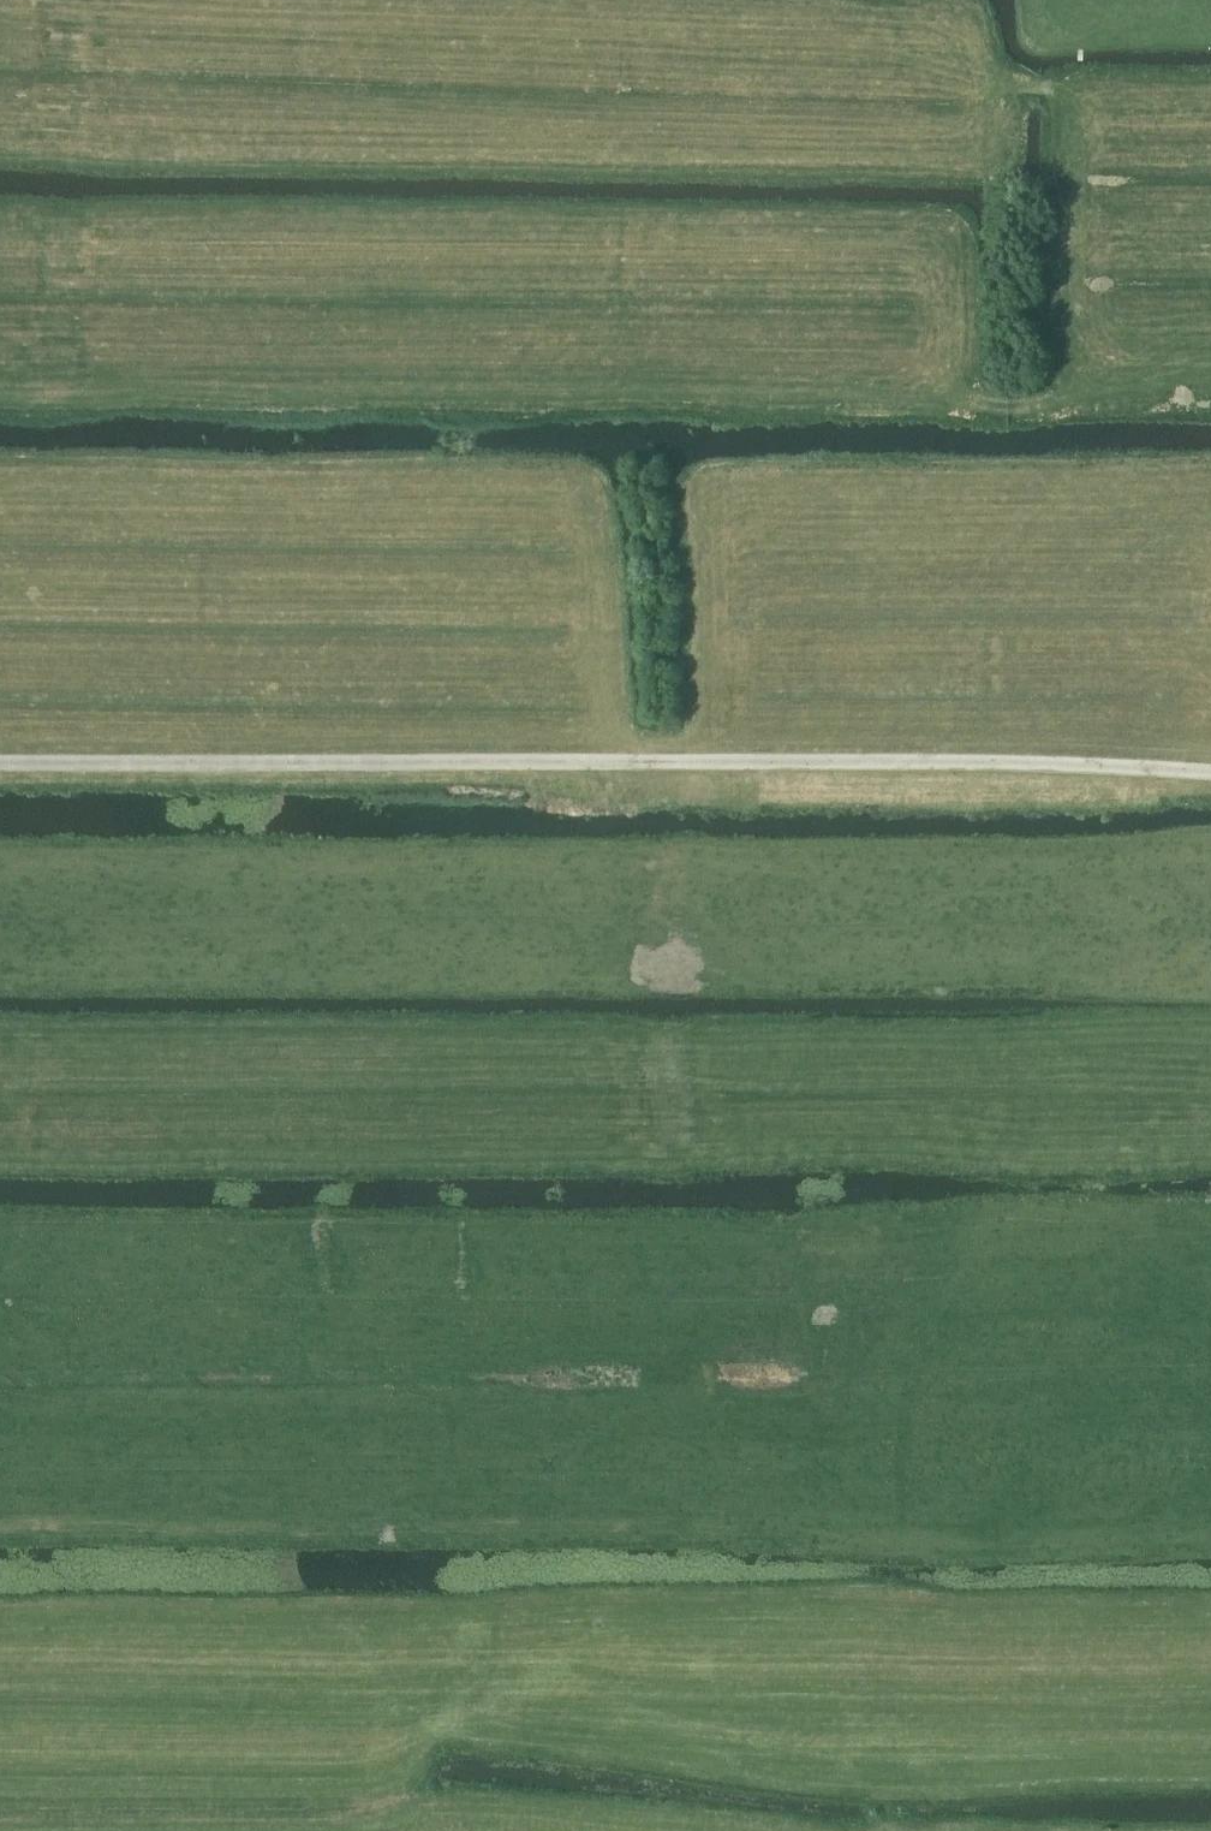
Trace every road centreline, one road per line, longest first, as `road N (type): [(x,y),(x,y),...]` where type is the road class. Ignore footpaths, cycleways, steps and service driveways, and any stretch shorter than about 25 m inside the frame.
road 1 (track): [(0,766),(1210,770)]

